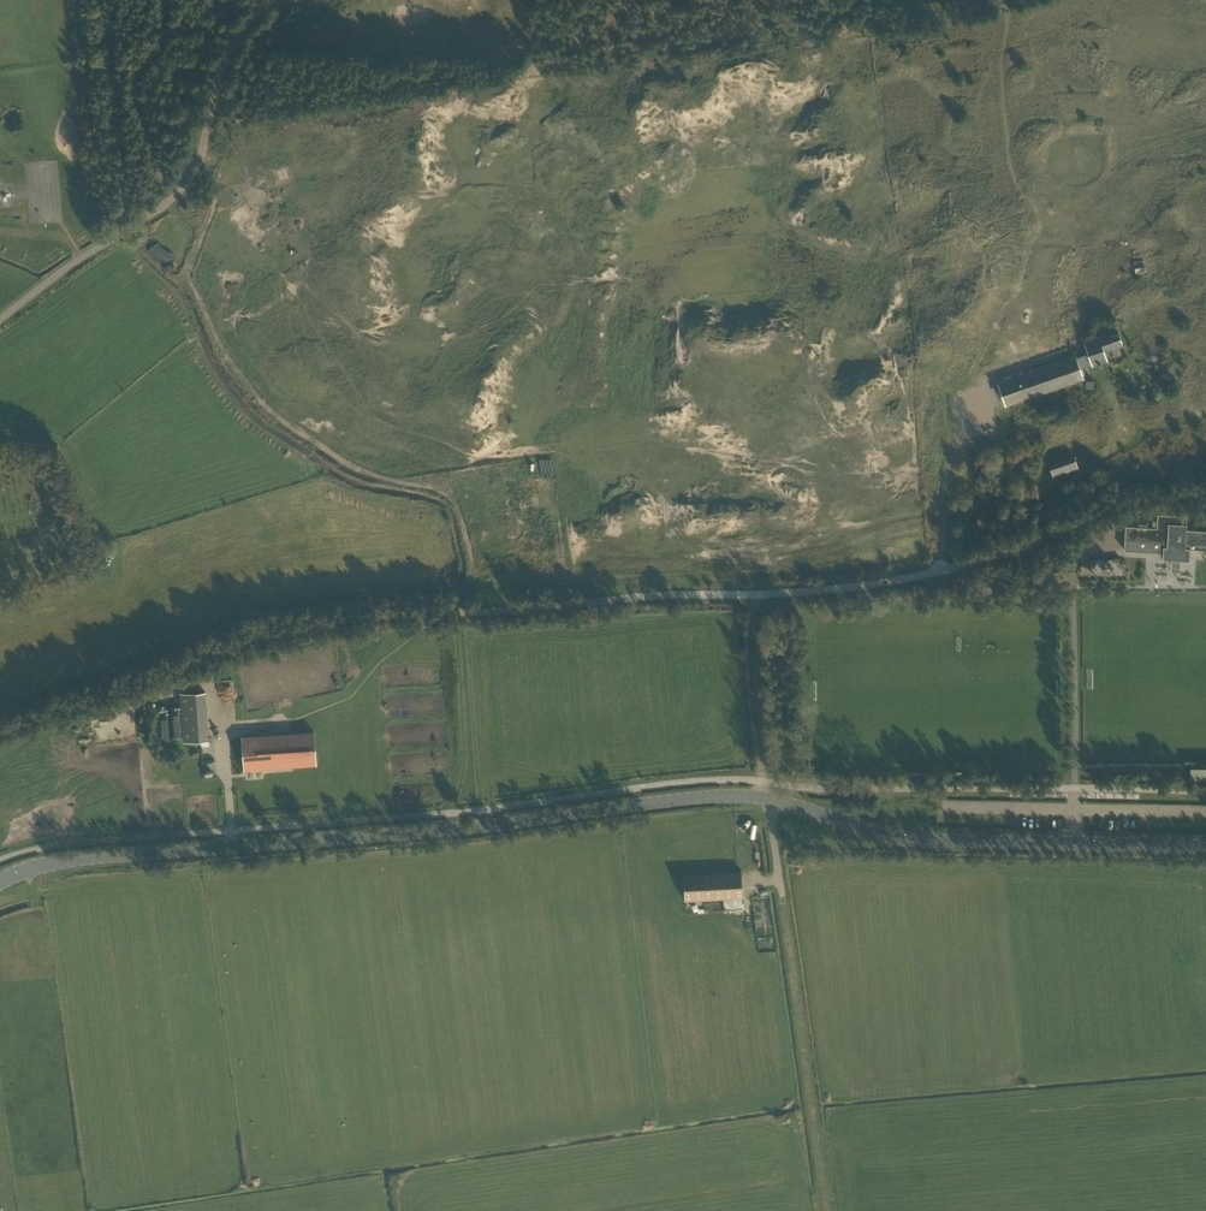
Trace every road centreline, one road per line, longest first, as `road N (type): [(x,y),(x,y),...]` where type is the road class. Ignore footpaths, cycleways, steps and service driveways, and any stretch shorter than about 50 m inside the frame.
road 1 (secondary): [(0,878),(74,860),(701,796),(766,798),(924,839),(1205,845)]
road 2 (track): [(760,593),(751,621),(763,780),(829,1210)]

